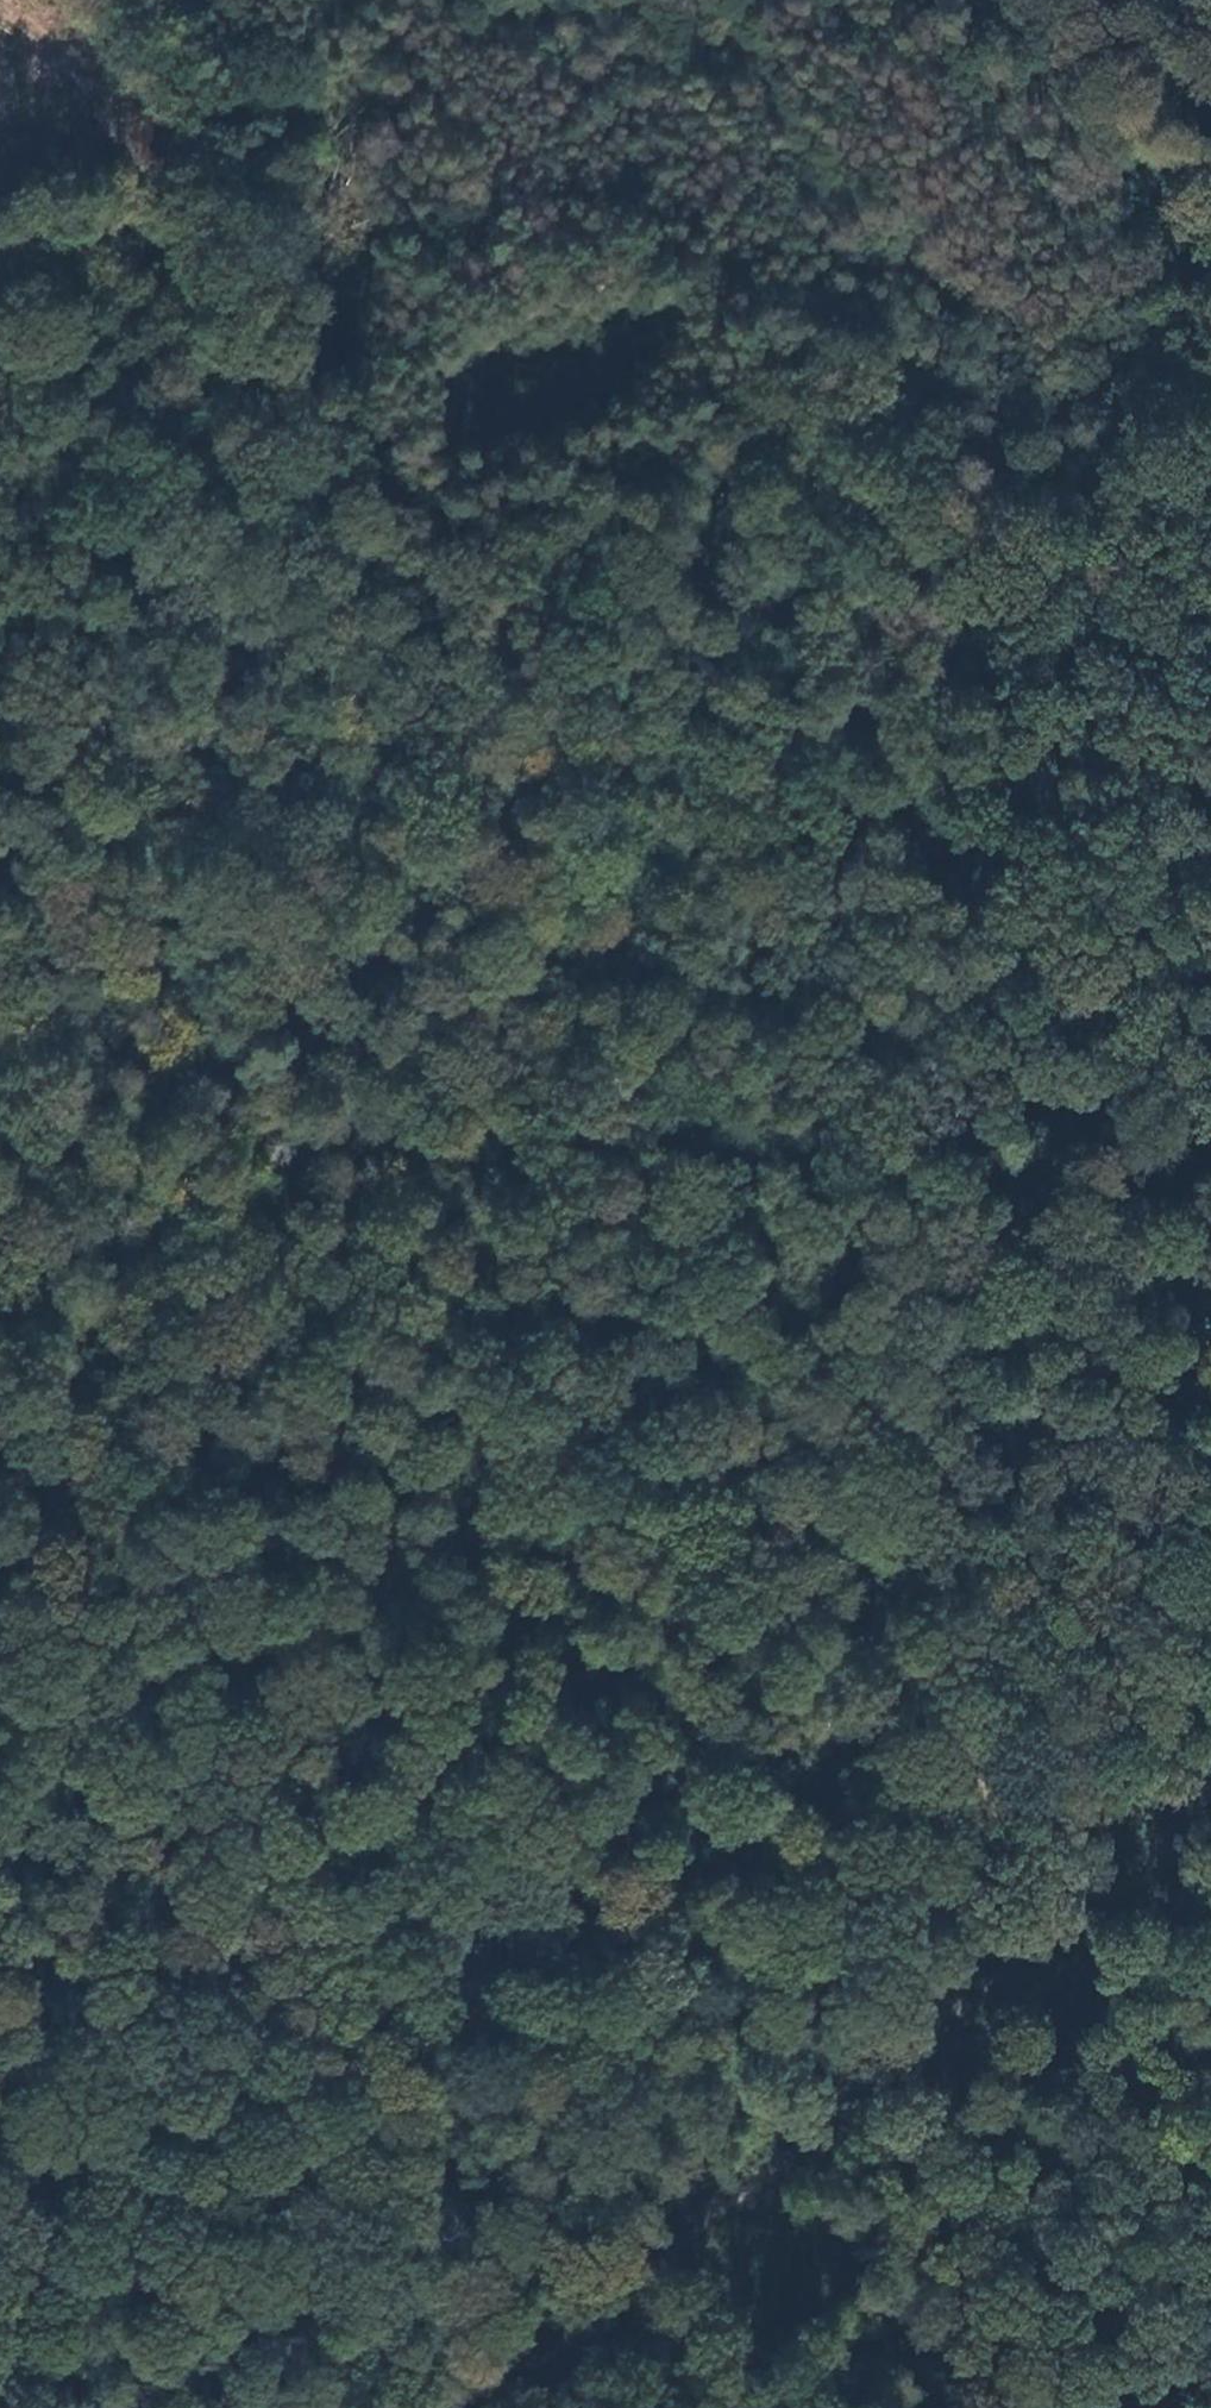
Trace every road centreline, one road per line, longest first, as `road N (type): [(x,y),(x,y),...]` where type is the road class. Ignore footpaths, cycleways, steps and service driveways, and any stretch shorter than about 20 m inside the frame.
road 1 (track): [(1210,1790),(760,2168)]
road 2 (track): [(760,2168),(473,2407)]

